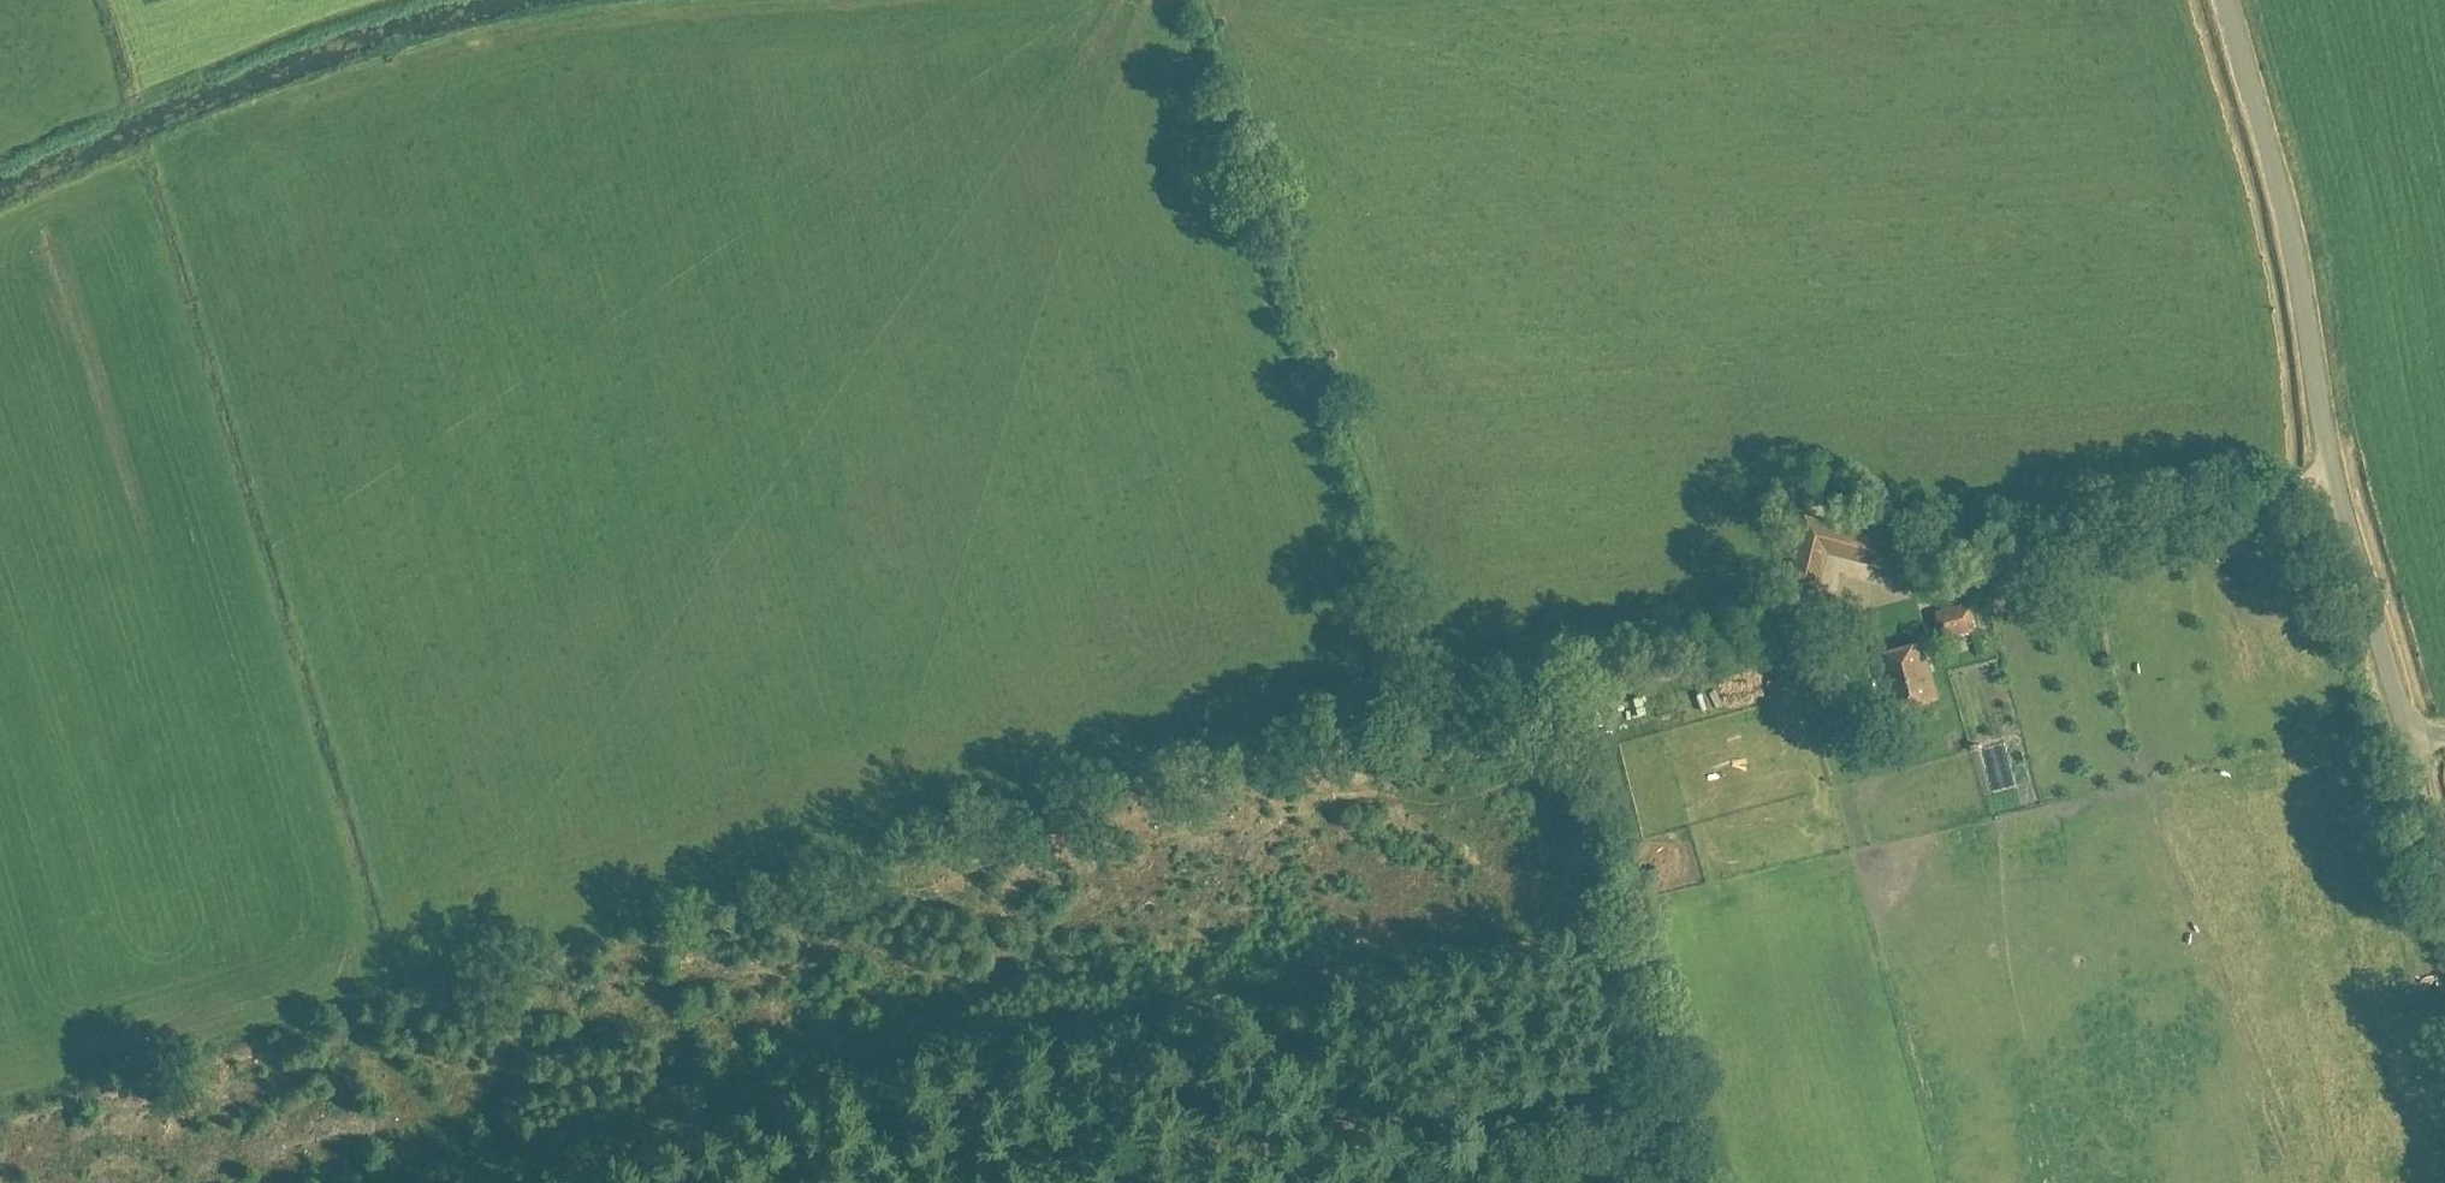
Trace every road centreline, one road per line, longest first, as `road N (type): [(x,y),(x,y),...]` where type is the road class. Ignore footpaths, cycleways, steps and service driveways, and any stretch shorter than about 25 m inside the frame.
road 1 (track): [(855,0),(576,22),(442,54),(283,105),(0,225)]
road 2 (unclassified): [(2404,741),(2333,491),(2305,289),(2226,0)]
road 3 (track): [(287,1182),(756,1024),(781,1182)]
road 4 (unclassified): [(2444,867),(2404,741)]

